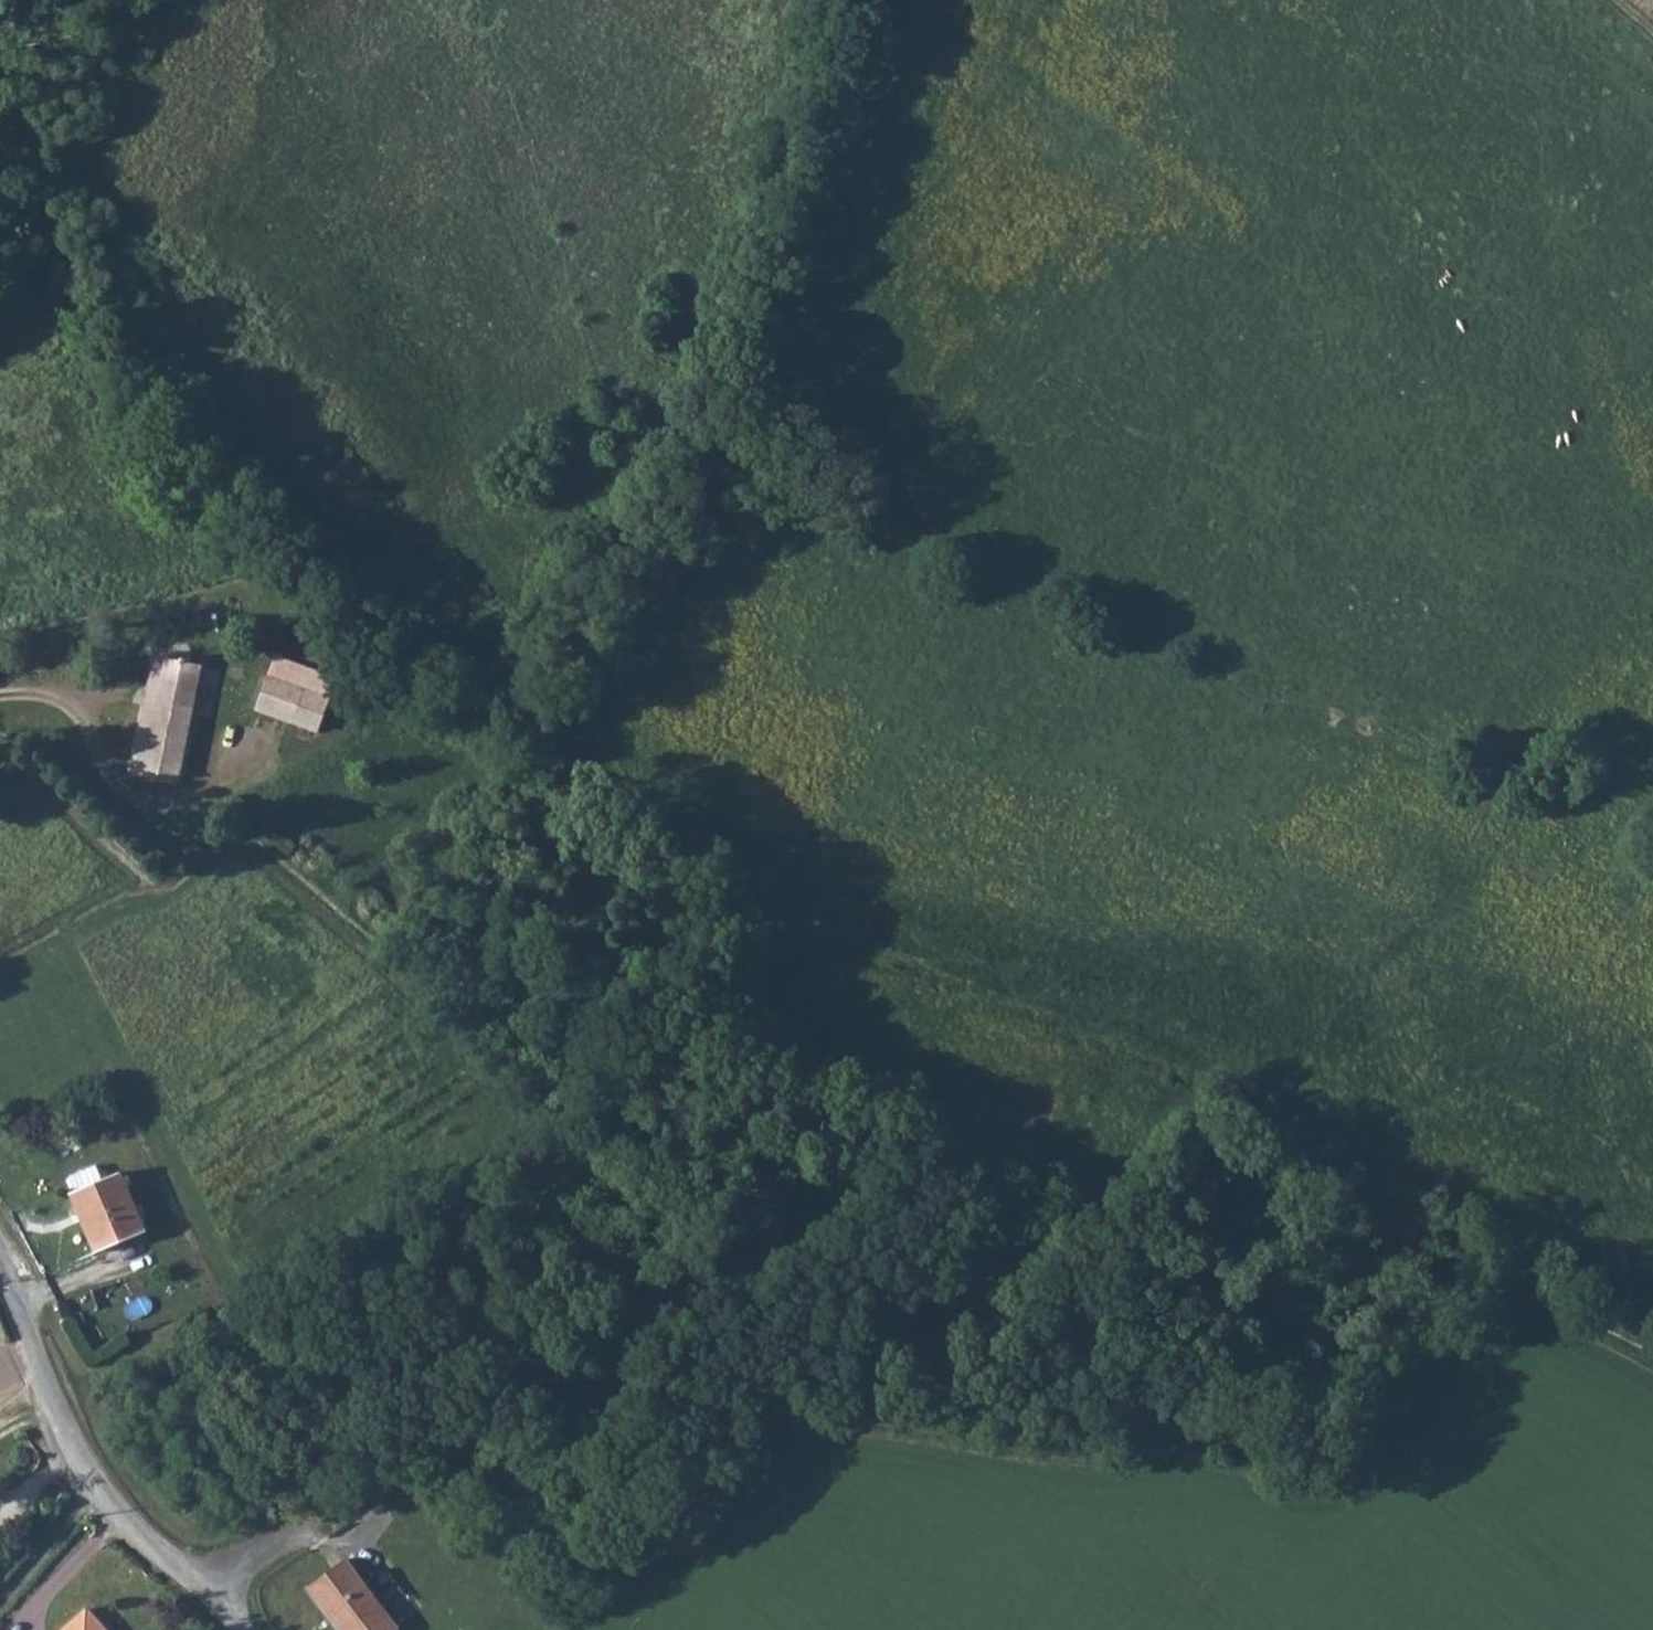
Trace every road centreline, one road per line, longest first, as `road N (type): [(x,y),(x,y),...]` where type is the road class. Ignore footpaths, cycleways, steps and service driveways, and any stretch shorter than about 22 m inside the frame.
road 1 (unclassified): [(0,1264),(130,1525),(209,1565)]

